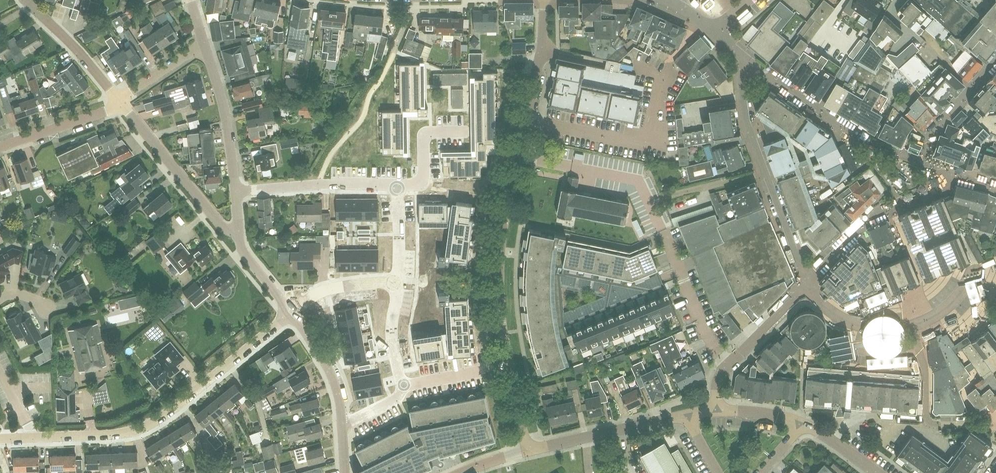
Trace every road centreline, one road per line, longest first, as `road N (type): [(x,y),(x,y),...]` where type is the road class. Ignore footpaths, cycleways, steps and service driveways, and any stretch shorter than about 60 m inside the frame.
road 1 (unclassified): [(528,450),(503,334),(499,262),(542,42)]
road 2 (residential): [(30,438),(145,427),(288,318)]
road 3 (residential): [(806,285),(747,123),(741,83),(749,62)]
road 4 (residential): [(749,62),(856,137),(913,159)]
road 5 (residential): [(943,171),(926,190),(883,209),(806,285)]
road 6 (residential): [(395,283),(392,329),(404,385),(398,398),(342,425)]
road 7 (residential): [(239,229),(227,230),(125,106)]
road 8 (residential): [(995,425),(929,422),(911,327)]
road 9 (residential): [(237,193),(398,186)]
road 10 (residential): [(237,193),(204,45)]
road 11 (residential): [(726,366),(662,230)]
road 12 (residential): [(120,100),(28,0)]
road 13 (residential): [(0,149),(125,106)]
road 14 (residential): [(913,159),(995,61)]
road 15 (residential): [(342,425),(325,368),(300,324),(288,318)]
road 16 (residential): [(911,327),(847,322),(806,285)]

